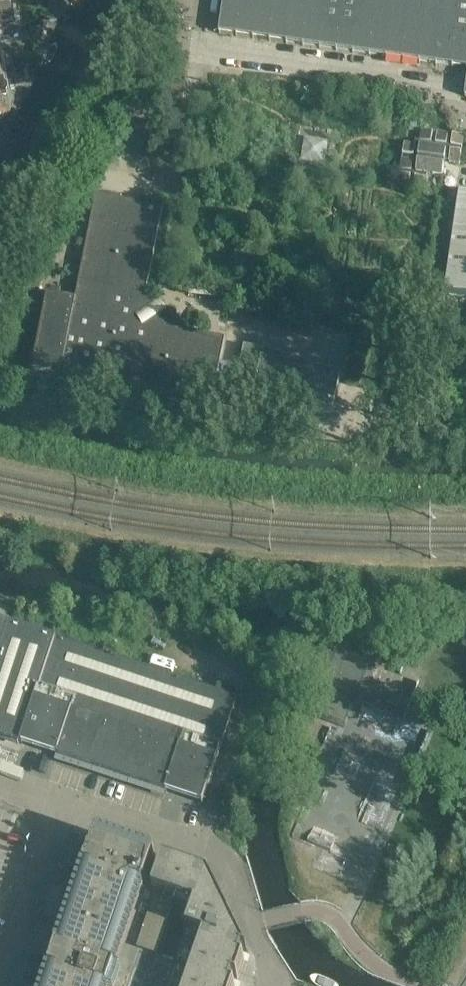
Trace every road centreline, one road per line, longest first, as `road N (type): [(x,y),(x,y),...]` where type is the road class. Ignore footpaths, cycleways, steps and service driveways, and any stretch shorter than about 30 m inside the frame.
road 1 (residential): [(262,985),(267,966),(253,923),(205,848),(73,803)]
road 2 (residential): [(10,985),(73,803)]

